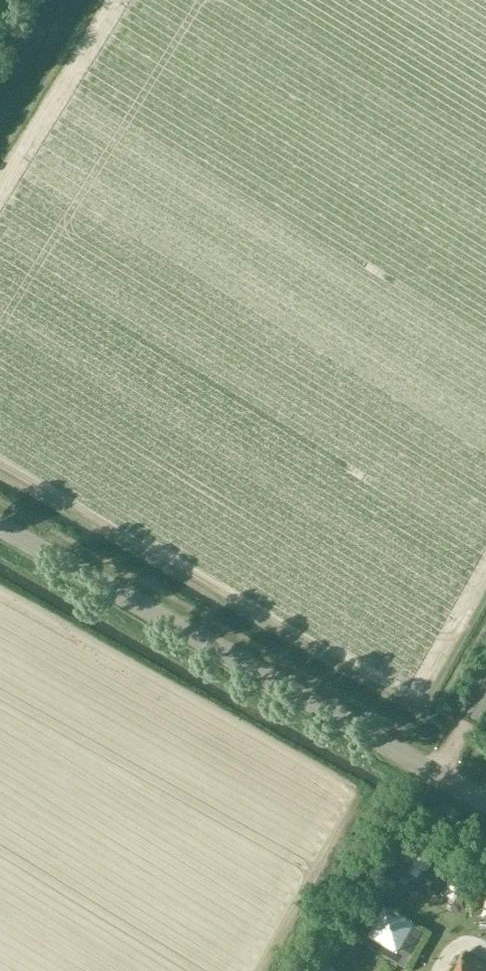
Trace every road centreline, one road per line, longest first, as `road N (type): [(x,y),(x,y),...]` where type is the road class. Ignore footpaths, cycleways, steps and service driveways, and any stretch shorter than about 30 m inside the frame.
road 1 (unclassified): [(485,802),(0,527)]

